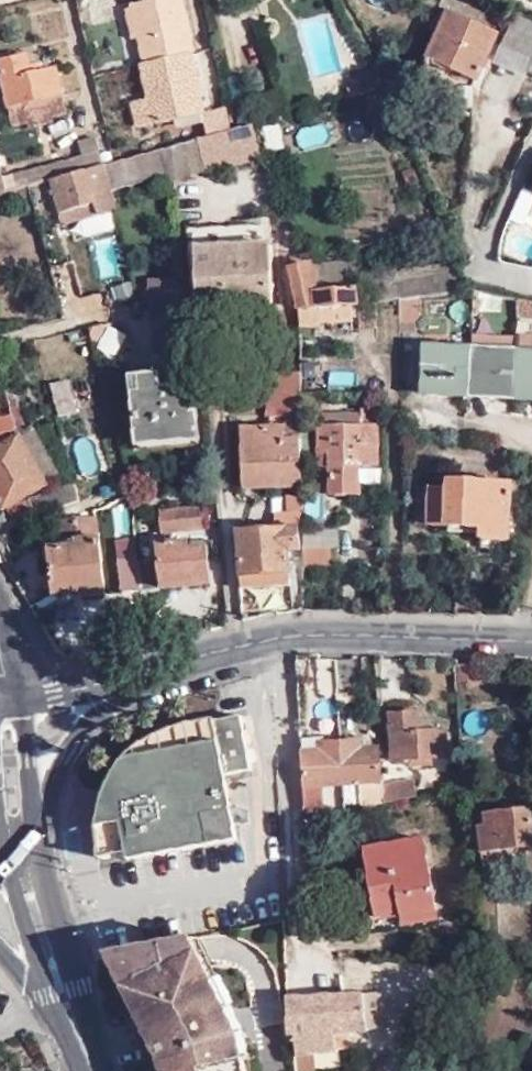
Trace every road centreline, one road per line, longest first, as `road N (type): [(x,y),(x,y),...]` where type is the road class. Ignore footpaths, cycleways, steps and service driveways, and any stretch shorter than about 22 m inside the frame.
road 1 (tertiary): [(164,664),(287,636),(531,638)]
road 2 (unclassified): [(94,1070),(34,827)]
road 3 (tertiary): [(34,827),(84,730),(164,664)]
road 4 (tertiary): [(8,699),(164,664)]
road 5 (unclassified): [(10,869),(49,995)]
road 6 (unclassified): [(34,827),(8,699)]

